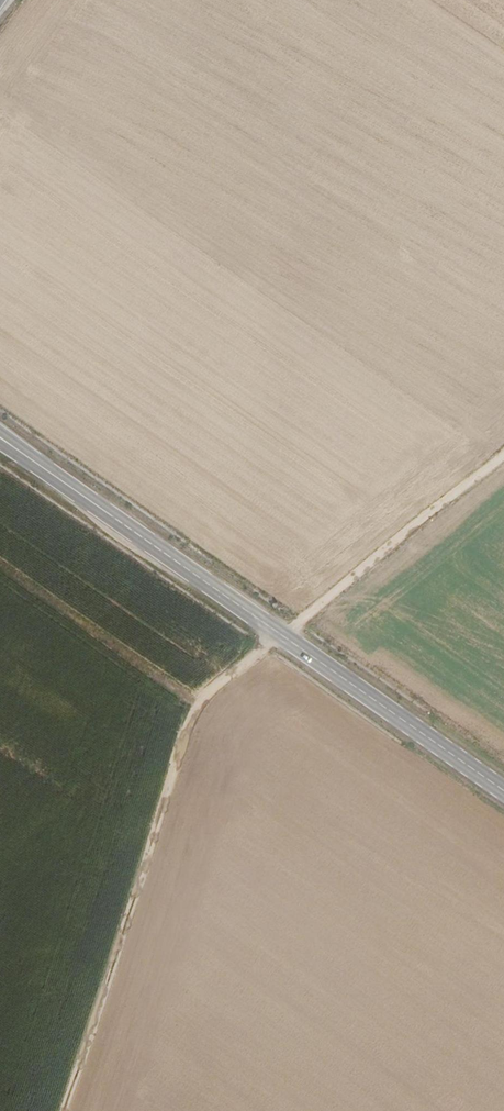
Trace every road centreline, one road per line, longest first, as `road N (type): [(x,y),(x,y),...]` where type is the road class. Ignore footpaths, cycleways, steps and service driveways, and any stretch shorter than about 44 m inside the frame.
road 1 (track): [(503,455),(201,702),(62,1110)]
road 2 (primary): [(503,791),(29,458)]

